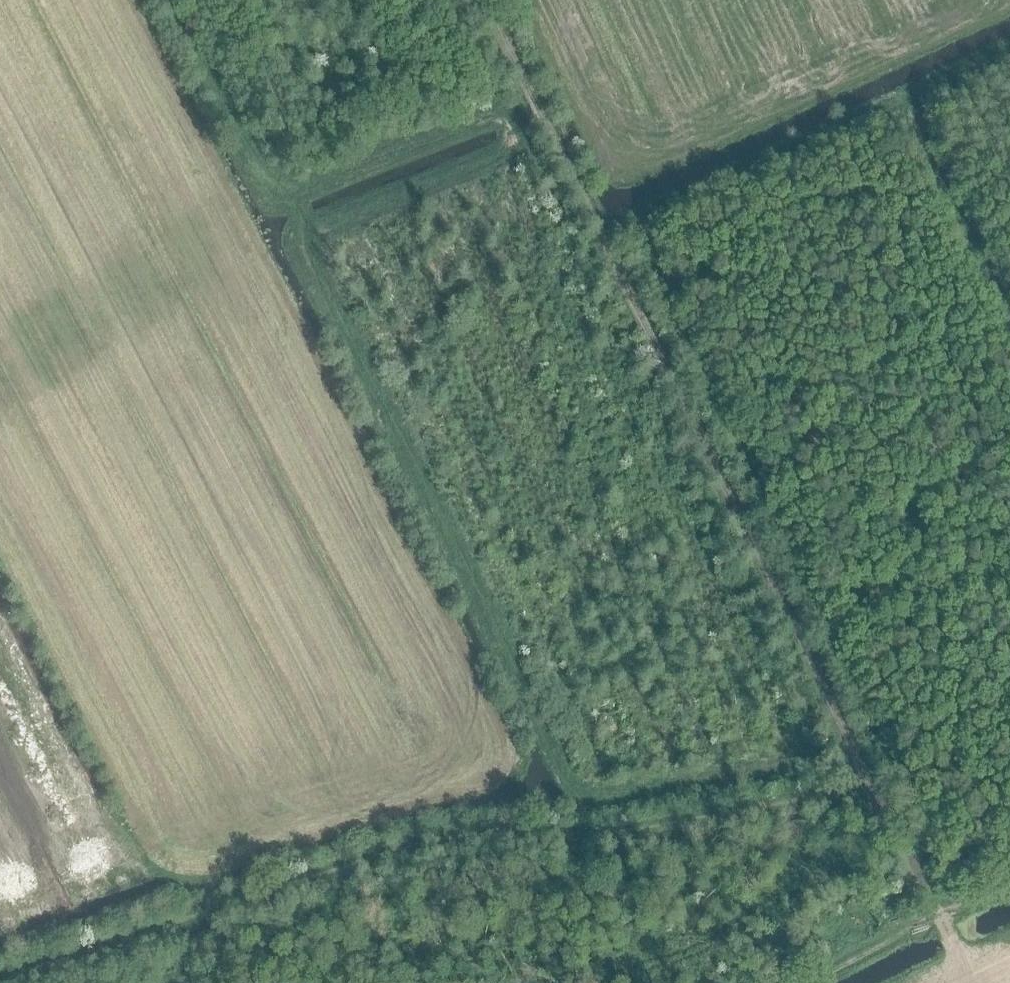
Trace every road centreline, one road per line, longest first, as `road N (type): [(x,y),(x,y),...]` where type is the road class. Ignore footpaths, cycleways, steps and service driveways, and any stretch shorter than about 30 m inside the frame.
road 1 (track): [(0,976),(424,846),(481,834),(603,834),(811,799),(874,775),(481,0)]
road 2 (track): [(874,775),(937,913)]

